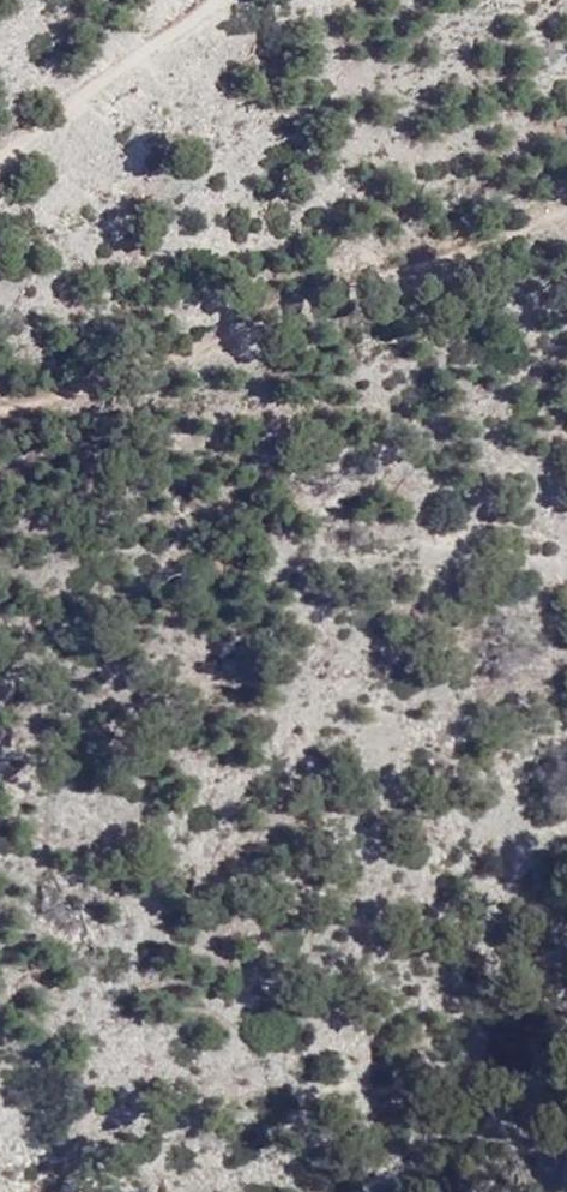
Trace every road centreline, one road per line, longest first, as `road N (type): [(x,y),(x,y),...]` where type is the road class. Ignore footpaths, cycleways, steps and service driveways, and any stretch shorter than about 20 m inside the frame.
road 1 (track): [(0,415),(98,395),(566,199)]
road 2 (track): [(225,0),(0,167)]

